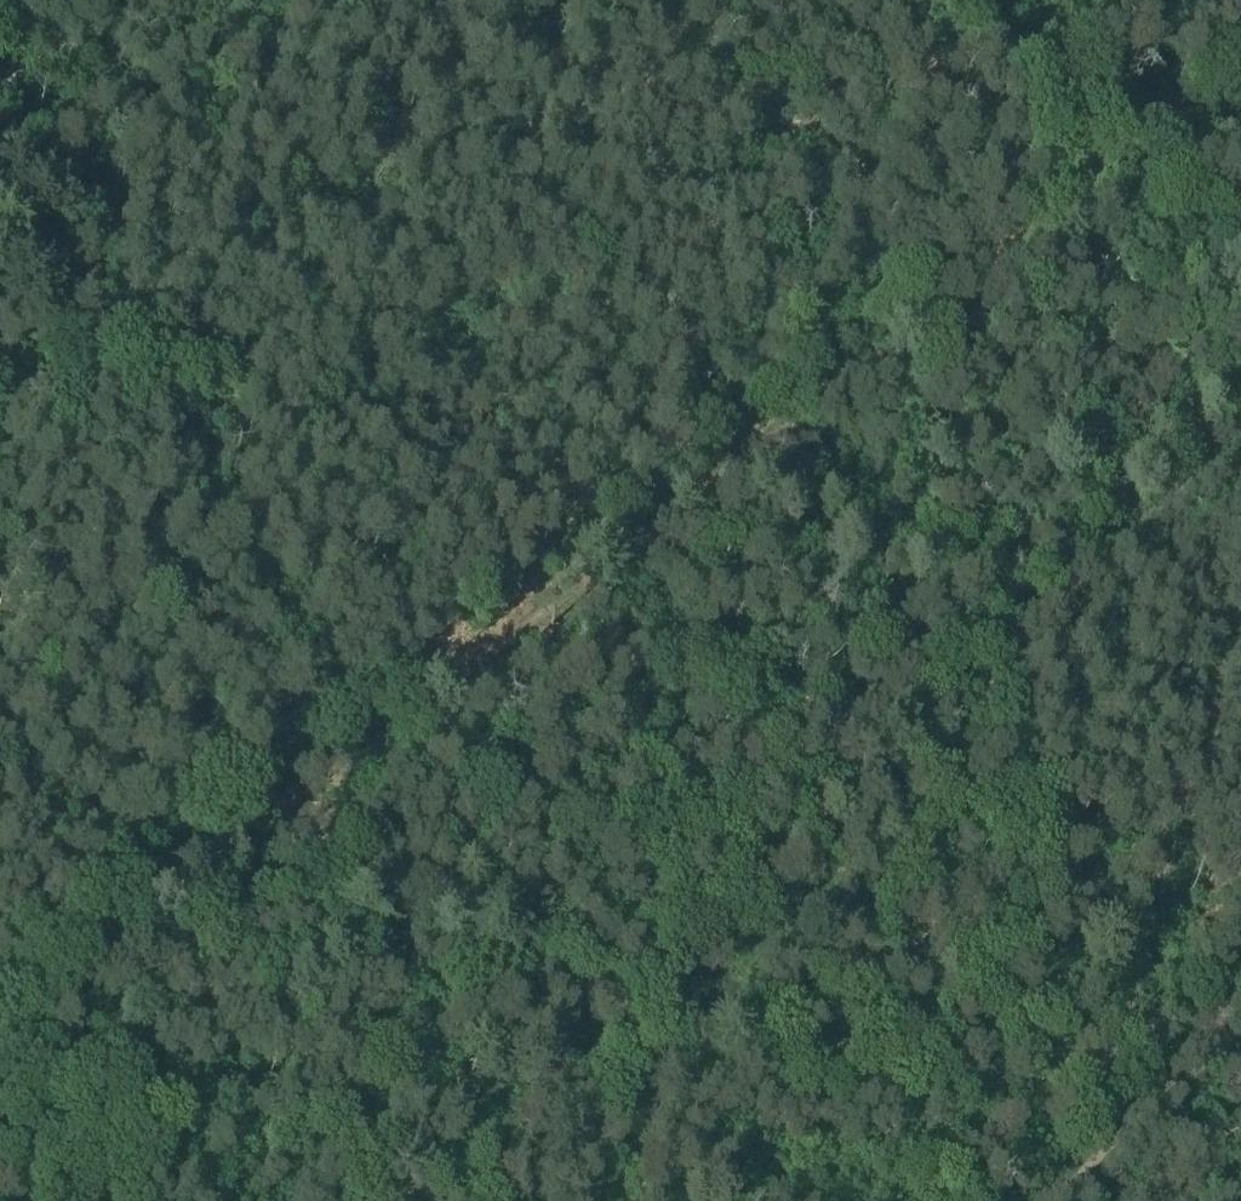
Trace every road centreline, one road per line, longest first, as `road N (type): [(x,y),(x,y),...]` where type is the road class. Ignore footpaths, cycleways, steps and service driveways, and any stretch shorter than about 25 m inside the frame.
road 1 (track): [(0,978),(793,387),(1096,147)]
road 2 (track): [(949,0),(1240,294)]
road 3 (track): [(1240,987),(1043,1200)]
road 4 (track): [(1240,37),(1096,147)]

